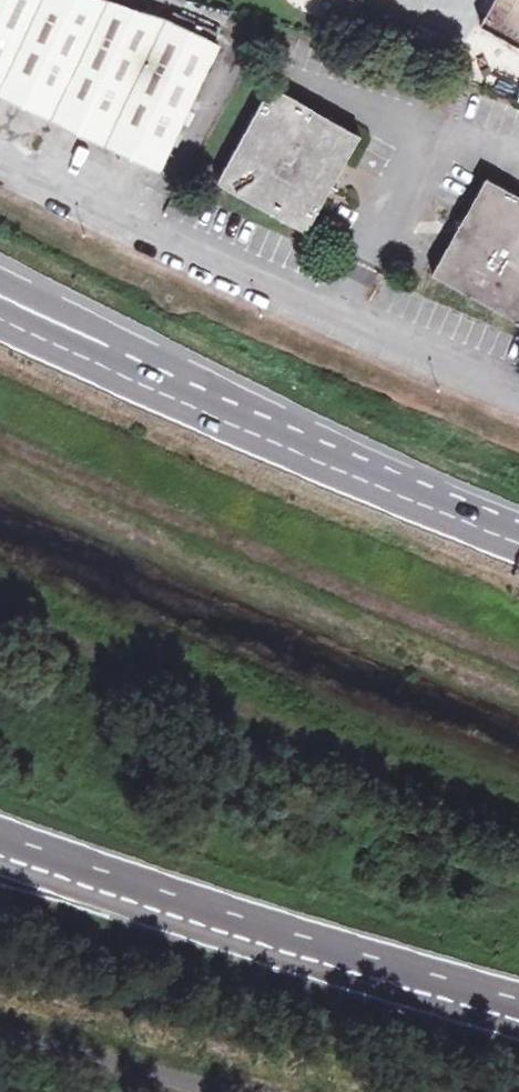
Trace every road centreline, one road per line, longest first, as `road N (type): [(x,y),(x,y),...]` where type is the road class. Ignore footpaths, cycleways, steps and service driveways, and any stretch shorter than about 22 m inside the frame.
road 1 (unclassified): [(518,400),(0,150)]
road 2 (trunk): [(518,520),(0,278)]
road 3 (trunk): [(518,541),(0,317)]
road 4 (trunk): [(0,849),(167,912),(518,1015)]

